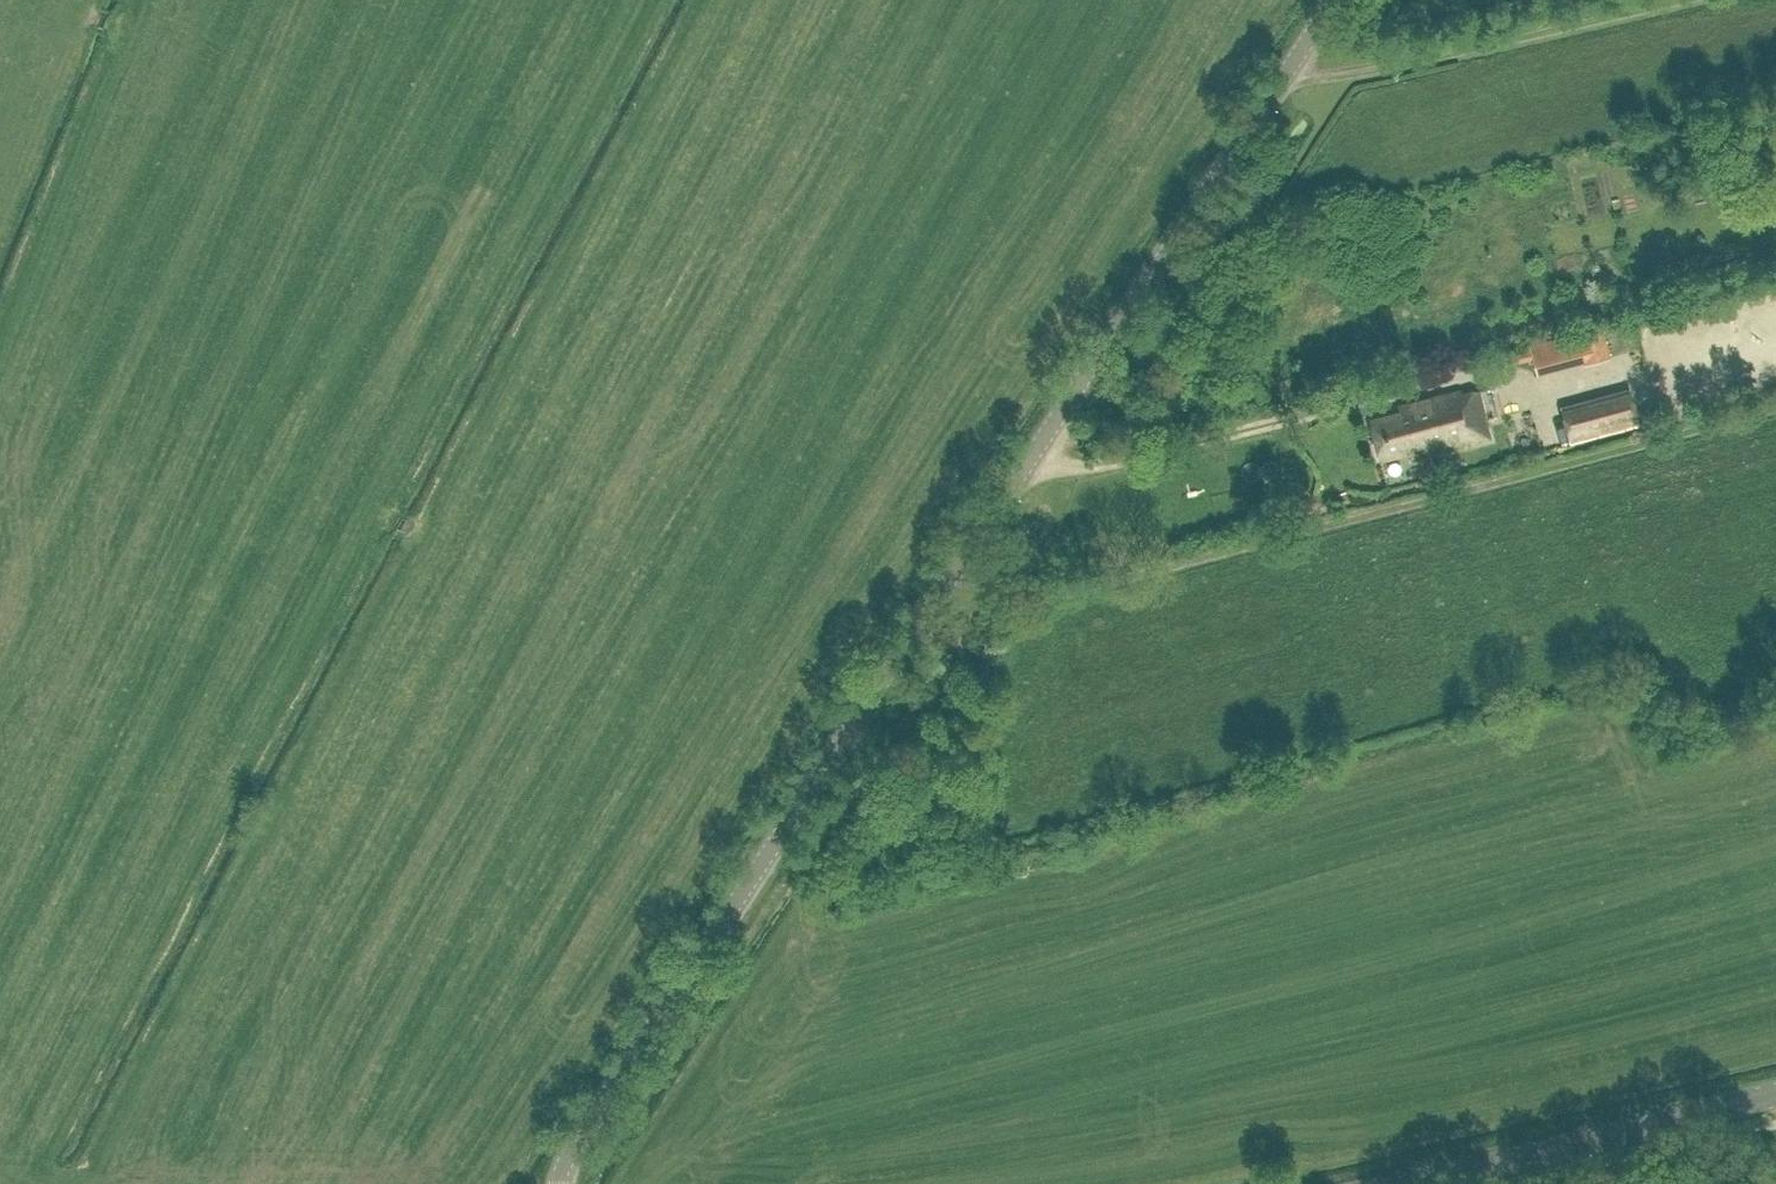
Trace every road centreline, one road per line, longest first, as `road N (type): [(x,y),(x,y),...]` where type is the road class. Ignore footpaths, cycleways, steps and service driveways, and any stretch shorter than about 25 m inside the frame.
road 1 (tertiary): [(1335,0),(579,1135),(562,1183)]
road 2 (secondary): [(1406,1183),(1775,1092)]

